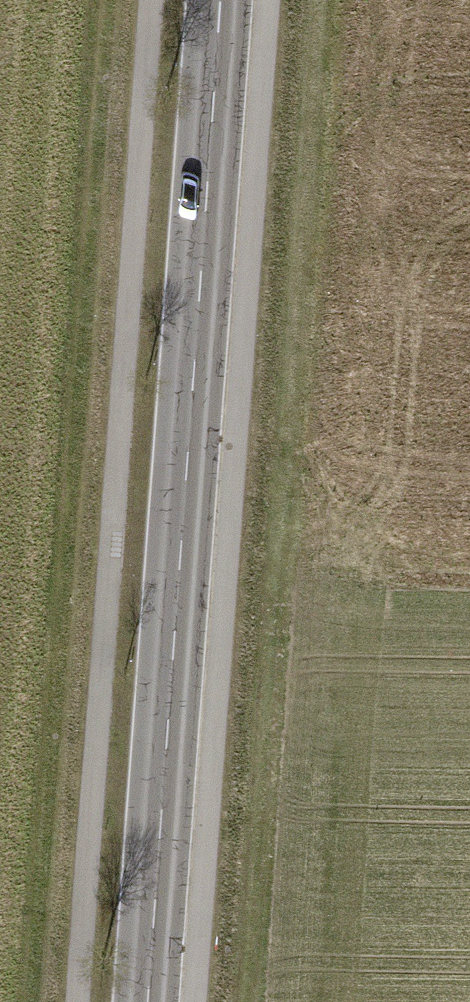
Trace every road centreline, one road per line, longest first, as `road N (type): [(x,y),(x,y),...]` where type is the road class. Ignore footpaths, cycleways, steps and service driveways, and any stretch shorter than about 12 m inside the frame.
road 1 (track): [(248,1001),(321,0)]
road 2 (primary): [(220,0),(147,1001)]
road 3 (track): [(110,0),(38,1001)]

